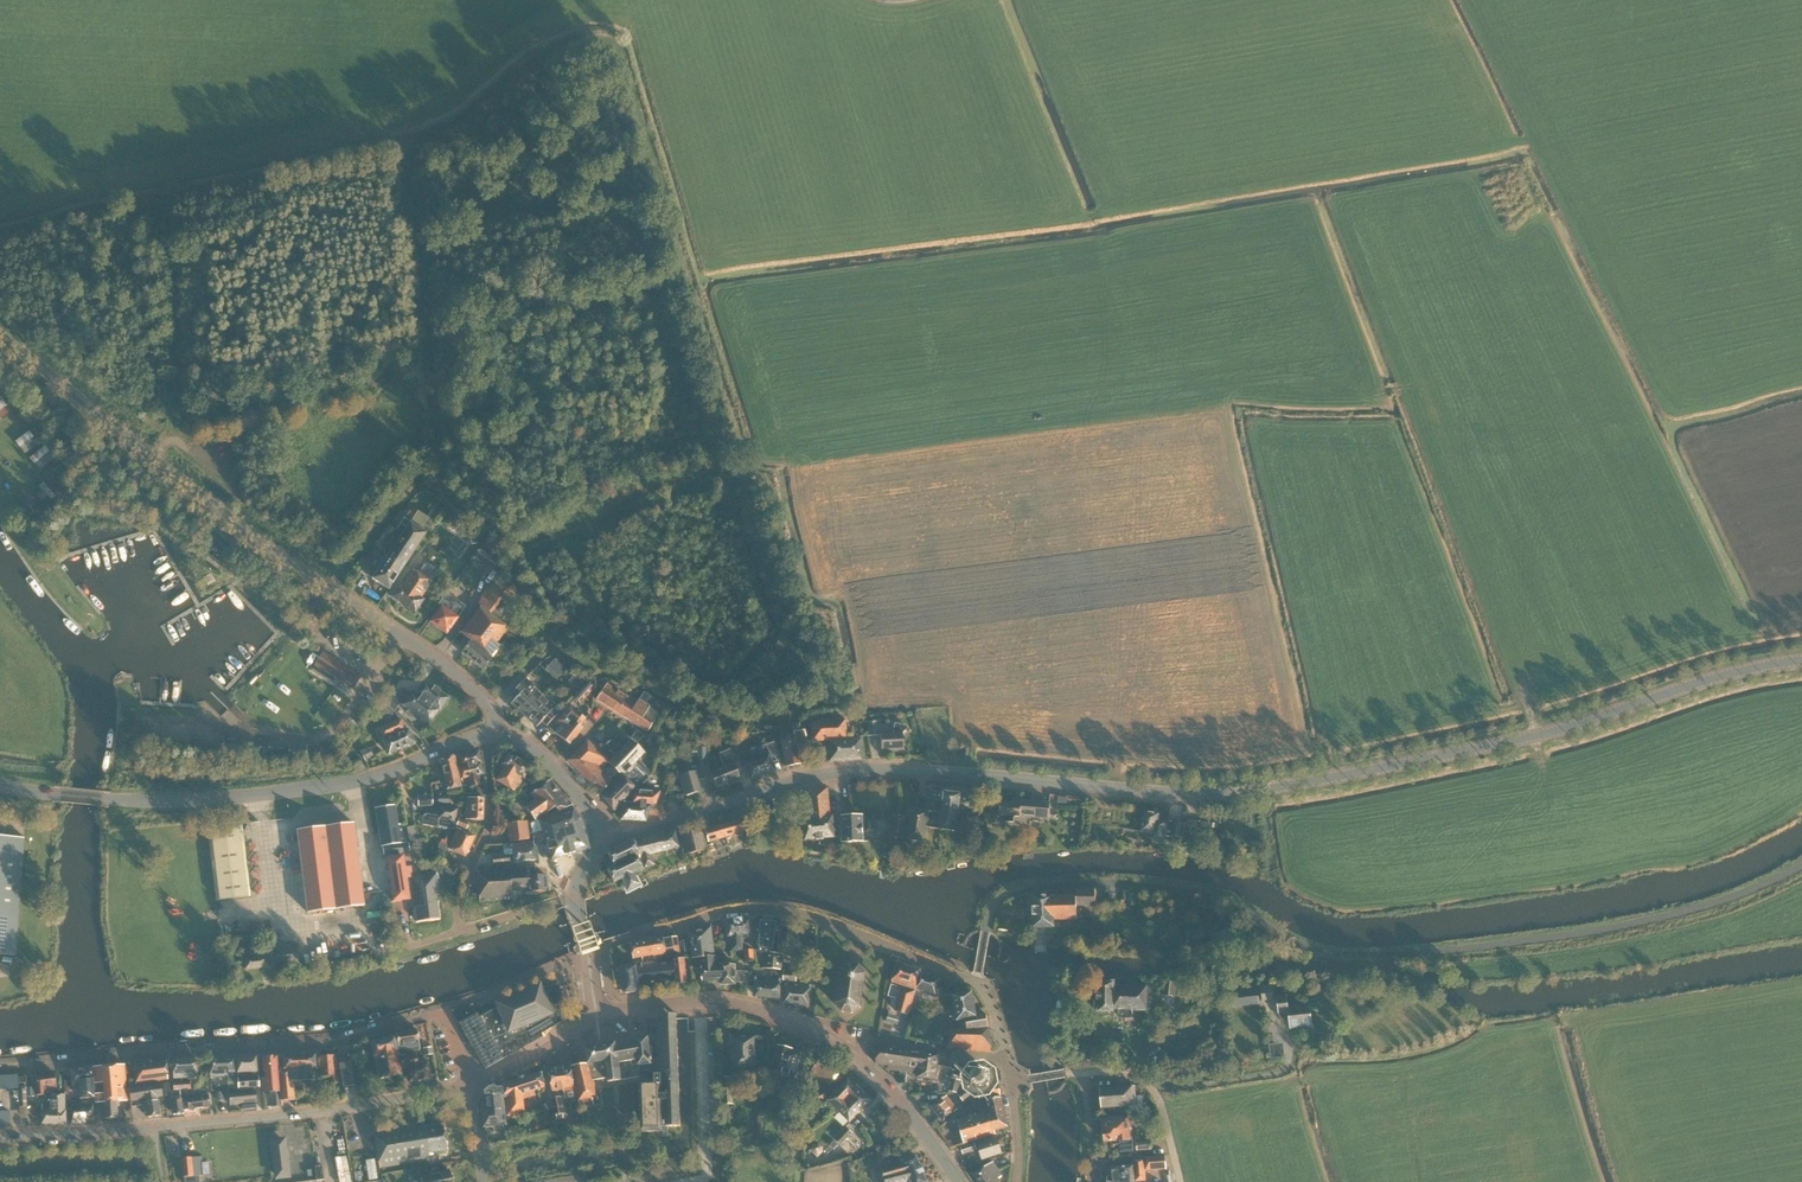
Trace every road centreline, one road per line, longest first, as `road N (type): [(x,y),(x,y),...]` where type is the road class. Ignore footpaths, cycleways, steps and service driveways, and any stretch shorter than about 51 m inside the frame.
road 1 (secondary): [(602,836),(735,806),(812,774),(980,775),(1195,796),(1253,791),(1544,734),(1726,674),(1801,661)]
road 2 (unclassified): [(976,985),(993,907),(1007,894),(1043,887),(1183,890),(1222,900),(1304,948),(1360,956),(1636,923),(1744,893),(1801,866)]
road 3 (tertiary): [(495,735),(477,694),(242,529),(0,333)]
road 4 (residential): [(468,1086),(442,1011),(333,1042),(0,1068)]
road 5 (secondary): [(485,734),(350,781),(218,798),(99,800),(0,786)]
road 6 (tertiary): [(0,1137),(289,1117),(468,1086)]
road 7 (unclassified): [(976,985),(802,916),(763,911),(627,940),(588,959)]
road 8 (secondary): [(853,1049),(757,1010),(701,1003),(597,1019)]
road 9 (residential): [(459,931),(458,913),(491,818),(485,734)]
road 10 (track): [(1152,1089),(1279,1074),(1288,1056),(1283,1028)]
road 11 (secondary): [(958,1181),(853,1049)]
road 12 (unclassified): [(1181,1181),(1152,1089),(1121,1076),(1084,1074)]
road 13 (secondary): [(602,836),(553,768),(495,735)]
road 14 (tertiary): [(468,1086),(597,1019)]
road 15 (residential): [(459,931),(574,896)]

